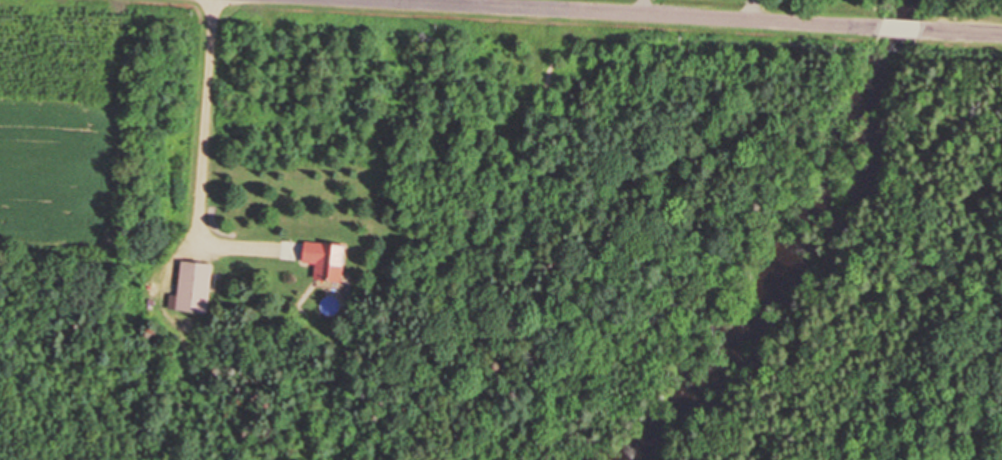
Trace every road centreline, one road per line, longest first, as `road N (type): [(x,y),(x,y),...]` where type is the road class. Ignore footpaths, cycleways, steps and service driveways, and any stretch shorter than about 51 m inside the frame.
road 1 (residential): [(881,27),(344,0)]

